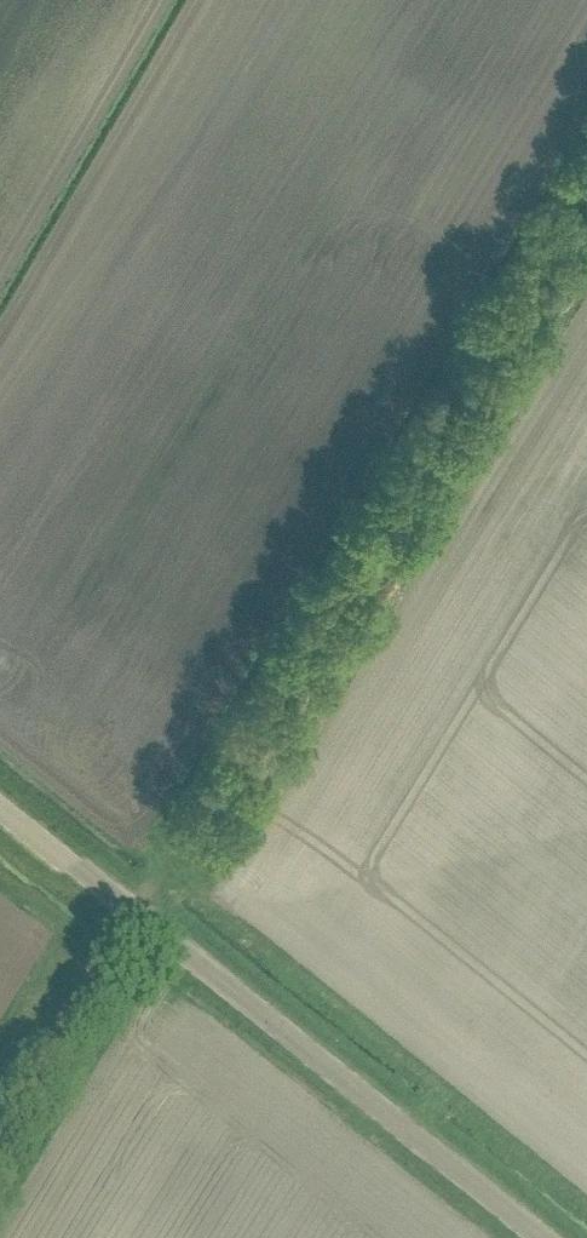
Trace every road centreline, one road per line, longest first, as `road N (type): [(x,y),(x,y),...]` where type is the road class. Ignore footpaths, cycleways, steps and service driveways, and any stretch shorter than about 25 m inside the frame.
road 1 (unclassified): [(540,1237),(0,806)]

